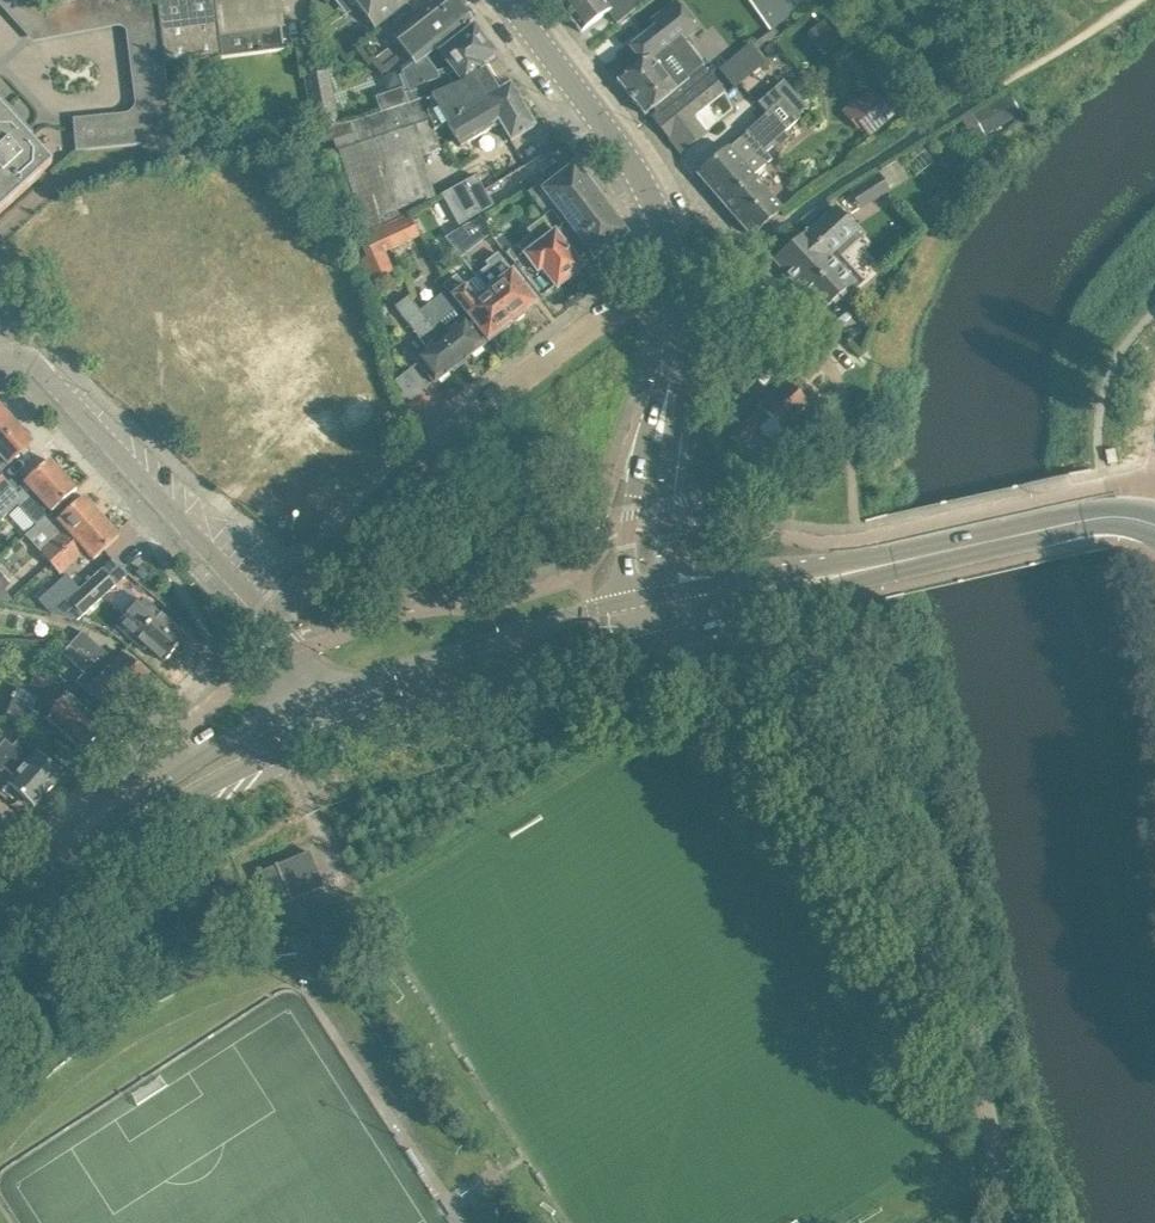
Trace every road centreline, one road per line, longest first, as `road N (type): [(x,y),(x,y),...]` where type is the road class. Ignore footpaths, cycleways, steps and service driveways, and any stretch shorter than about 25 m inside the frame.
road 1 (unclassified): [(1019,1222),(908,832),(867,781),(739,729),(703,689),(680,635)]
road 2 (residential): [(317,701),(288,648),(13,348)]
road 3 (secondary): [(333,732),(680,635)]
road 4 (secondary): [(631,596),(317,701)]
road 5 (residential): [(431,462),(454,425),(590,318),(680,266)]
road 6 (secondary): [(680,266),(661,199),(632,148),(516,0)]
road 7 (secondary): [(836,574),(1101,516)]
road 8 (secondary): [(317,701),(220,743),(154,788),(96,851)]
road 9 (secondary): [(96,851),(245,768),(333,732)]
road 10 (residential): [(680,266),(740,253),(802,321),(842,389)]
road 11 (secondary): [(665,397),(633,477),(631,596)]
road 12 (secondary): [(673,587),(663,522),(665,397)]
road 13 (secondary): [(680,635),(836,574)]
road 14 (secondary): [(836,574),(792,567),(673,587)]
road 15 (secondary): [(0,949),(96,851)]
road 16 (secondary): [(665,397),(680,266)]

